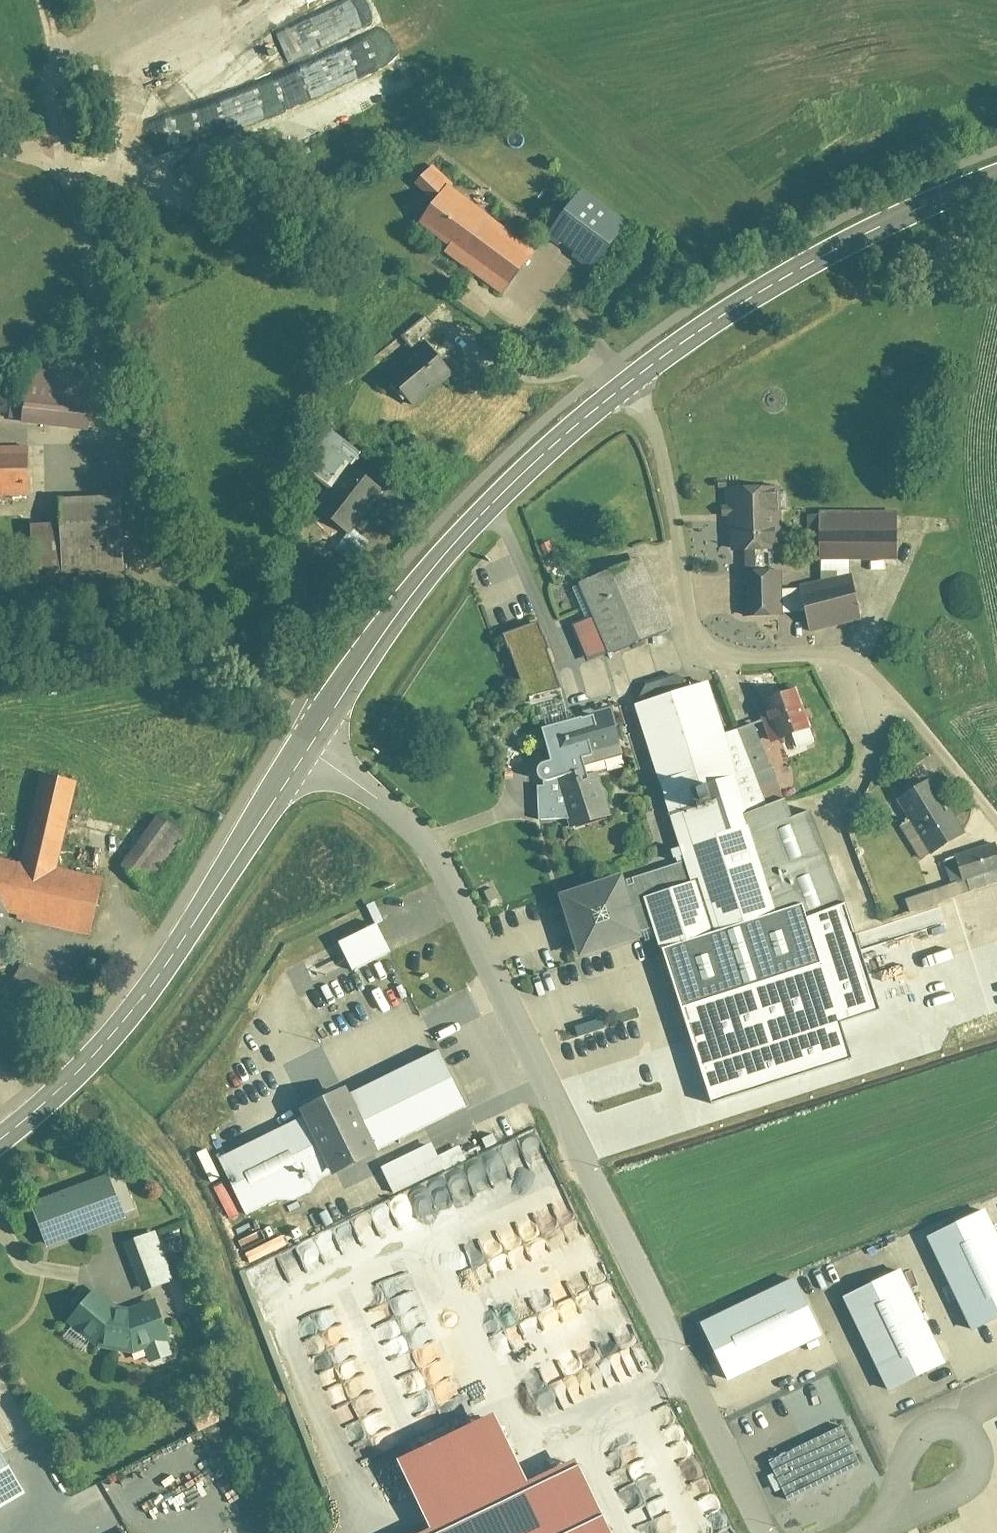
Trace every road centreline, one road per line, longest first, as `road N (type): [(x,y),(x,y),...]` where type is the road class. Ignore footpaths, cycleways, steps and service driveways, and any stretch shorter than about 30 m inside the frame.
road 1 (residential): [(305,750),(422,847),(651,1280),(768,1532)]
road 2 (tertiary): [(316,734),(436,566),(547,450),(678,348),(784,279),(913,211),(996,179)]
road 3 (residential): [(0,146),(58,164),(87,216),(144,521),(240,640),(266,686),(316,734)]
road 4 (tertiary): [(0,1143),(107,1041),(305,750)]
road 5 (residential): [(889,1521),(967,1478),(977,1451),(963,1425),(938,1421),(917,1427),(908,1450)]

